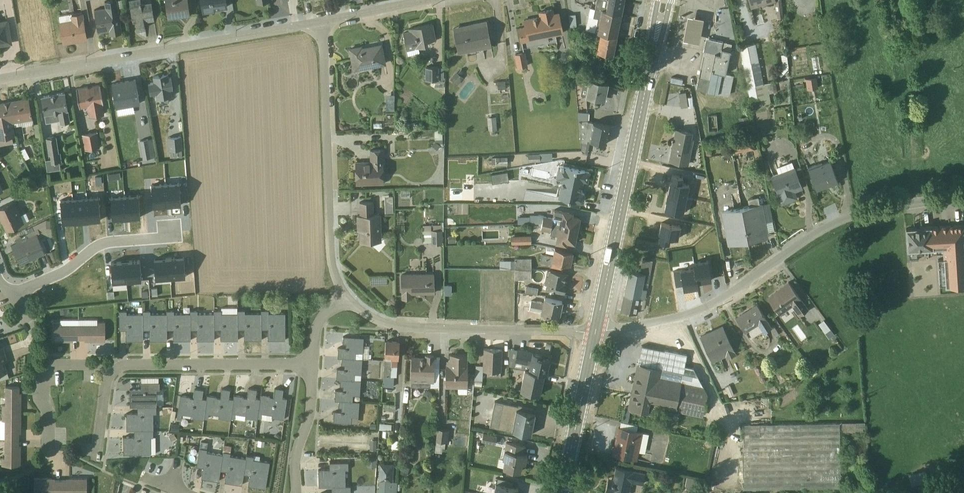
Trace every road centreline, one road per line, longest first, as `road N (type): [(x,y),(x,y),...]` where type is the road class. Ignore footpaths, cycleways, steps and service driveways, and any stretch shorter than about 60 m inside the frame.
road 1 (residential): [(963,195),(834,223),(706,305),(596,331)]
road 2 (residential): [(0,79),(324,21)]
road 3 (primary): [(596,331),(652,54)]
road 4 (unclassified): [(348,300),(329,243),(324,21)]
road 5 (unclassified): [(596,331),(403,327),(348,300)]
road 6 (unclassified): [(113,371),(313,366)]
road 7 (unclassified): [(170,228),(170,237),(98,245),(15,299)]
road 8 (residential): [(113,371),(41,364),(50,448),(59,465)]
road 9 (primary): [(562,492),(596,331)]
road 10 (unclassified): [(313,366),(296,492)]

